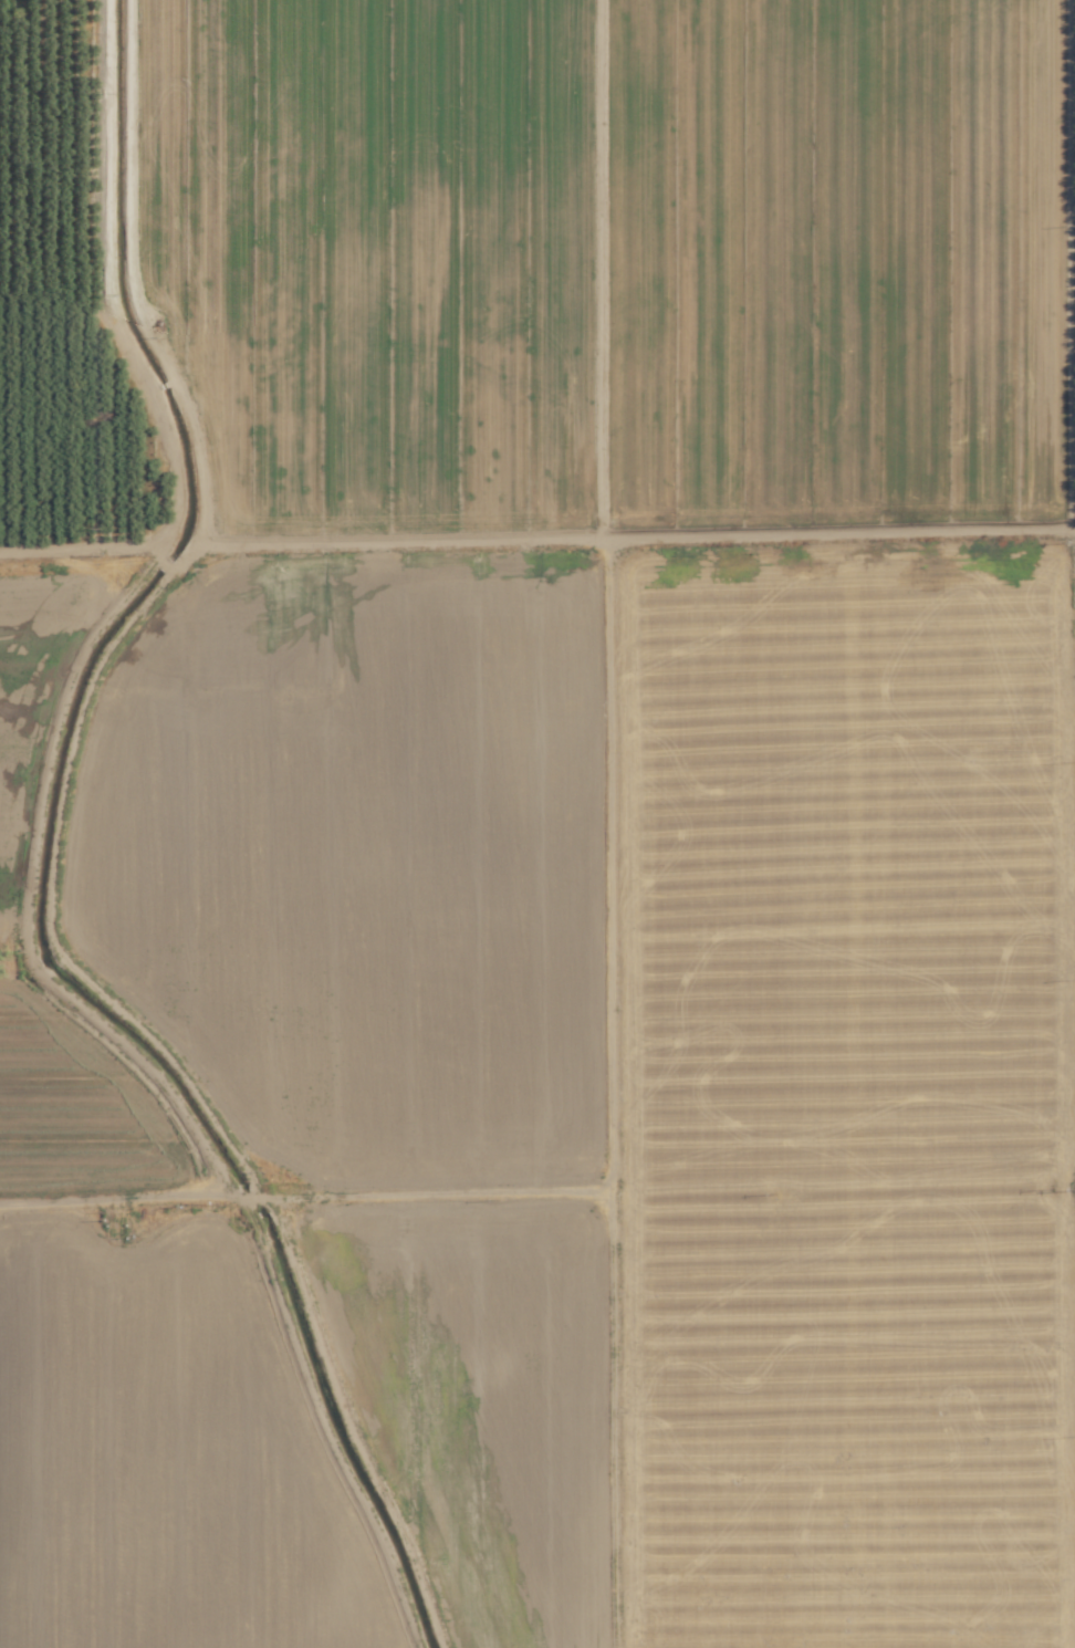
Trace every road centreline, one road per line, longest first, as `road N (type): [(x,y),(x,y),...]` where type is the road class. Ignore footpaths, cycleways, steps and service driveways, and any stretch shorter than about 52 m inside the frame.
road 1 (track): [(0,1198),(202,1188)]

